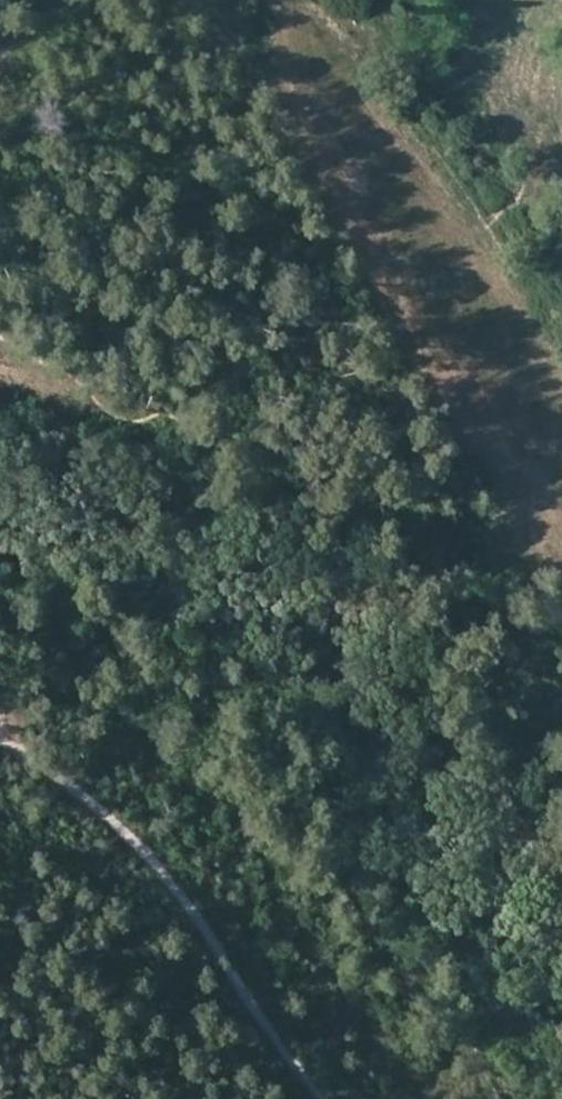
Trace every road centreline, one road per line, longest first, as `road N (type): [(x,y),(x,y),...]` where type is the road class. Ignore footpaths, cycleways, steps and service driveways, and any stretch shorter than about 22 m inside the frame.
road 1 (track): [(319,1098),(207,930),(131,838),(0,739)]

